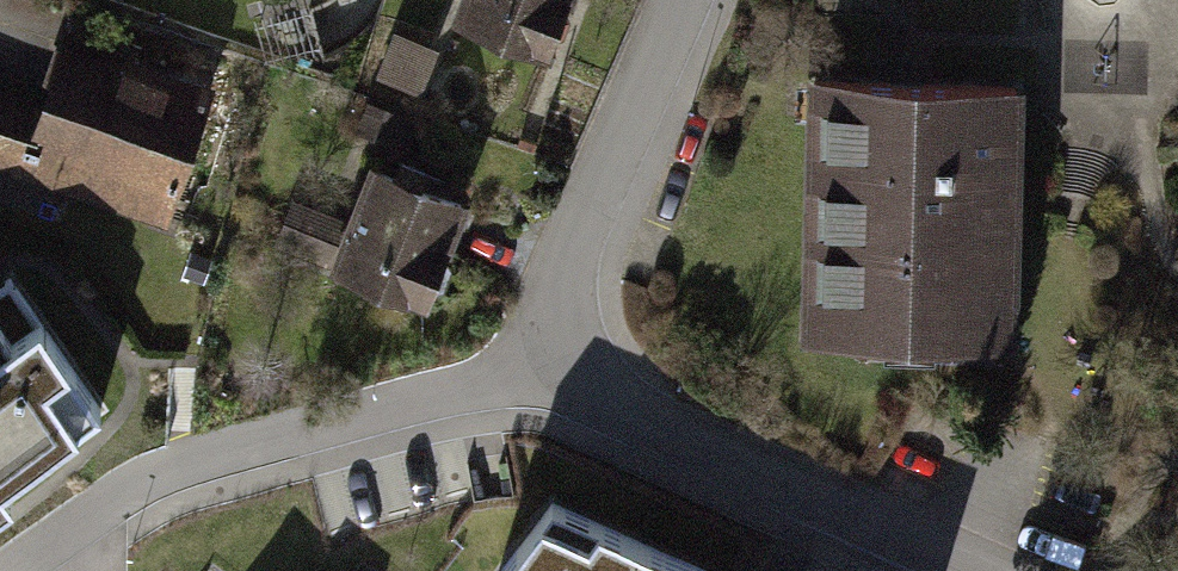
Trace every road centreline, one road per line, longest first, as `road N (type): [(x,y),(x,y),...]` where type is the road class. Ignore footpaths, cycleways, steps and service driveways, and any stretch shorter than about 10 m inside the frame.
road 1 (residential): [(24,563),(135,491),(564,368)]
road 2 (residential): [(969,570),(601,400),(564,368)]
road 3 (residential): [(564,368),(553,341),(558,285),(684,0)]

